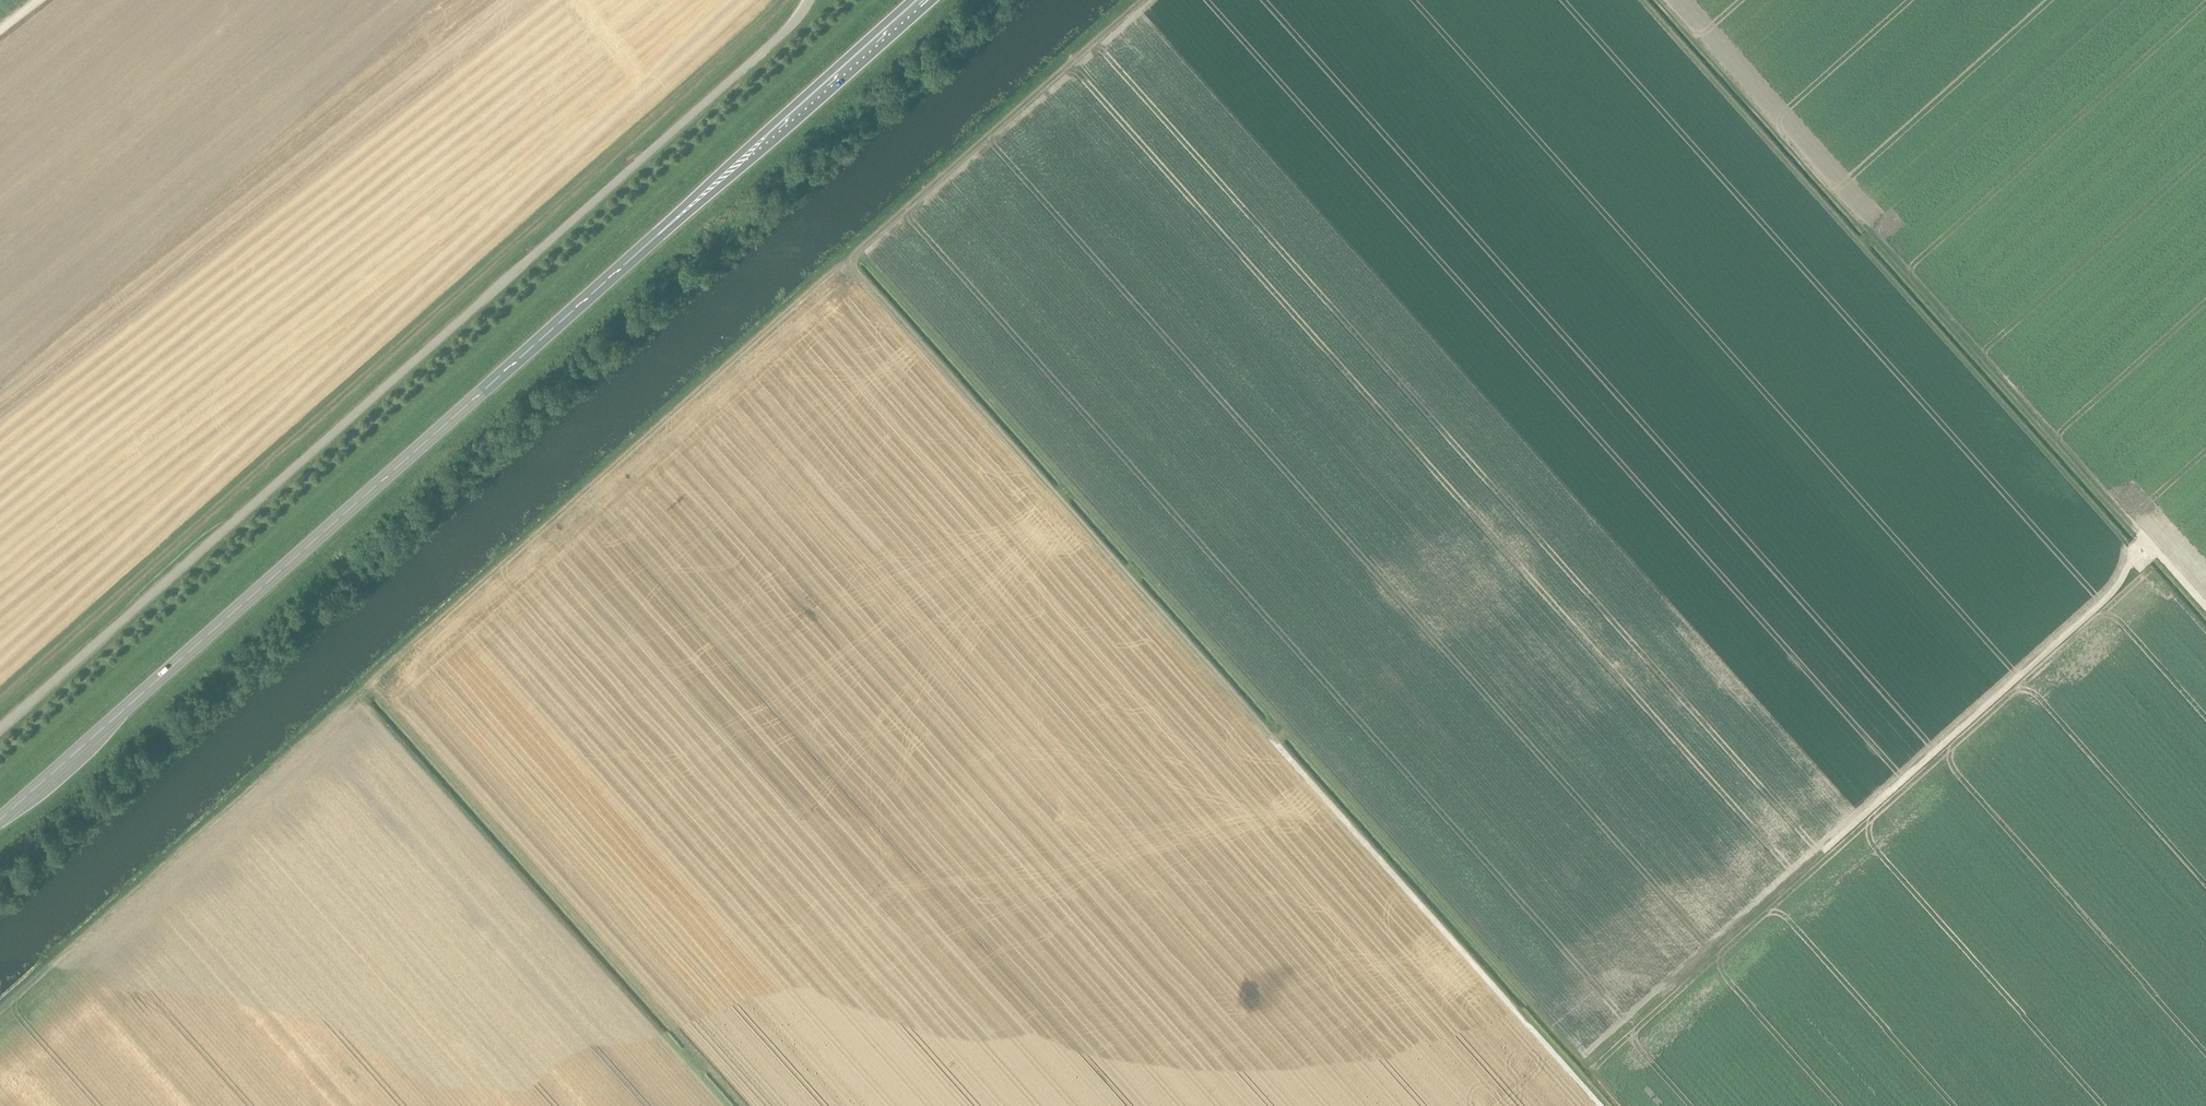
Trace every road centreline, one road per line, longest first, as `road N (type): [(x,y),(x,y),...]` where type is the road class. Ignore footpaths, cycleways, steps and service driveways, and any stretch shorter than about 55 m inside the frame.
road 1 (trunk): [(0,821),(921,0)]
road 2 (track): [(844,260),(1601,1105)]
road 3 (unclassified): [(0,730),(800,20),(811,0)]

